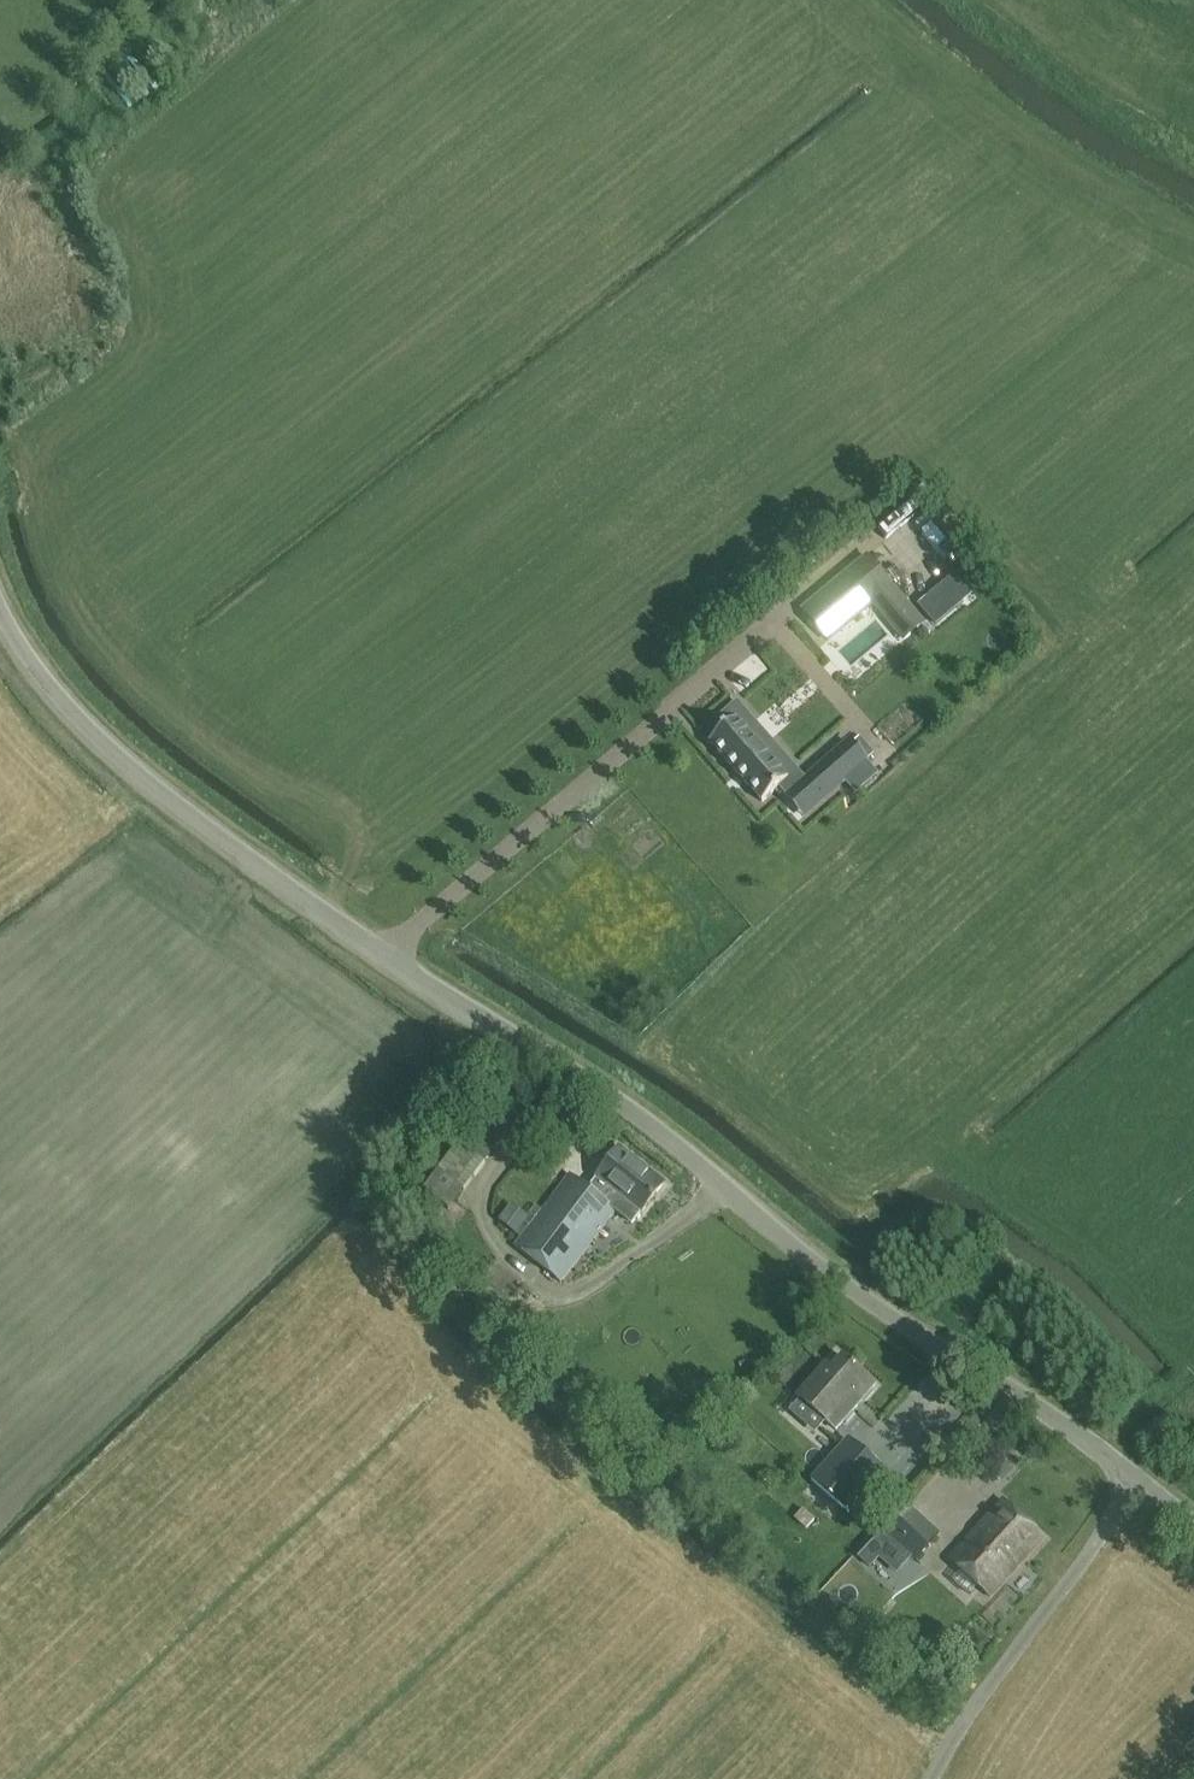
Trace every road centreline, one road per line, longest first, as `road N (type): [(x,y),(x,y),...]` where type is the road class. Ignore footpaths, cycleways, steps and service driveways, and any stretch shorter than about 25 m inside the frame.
road 1 (tertiary): [(1141,1483),(1033,1404),(830,1275),(597,1087),(385,958),(148,783),(85,728),(0,611)]
road 2 (unclassified): [(931,1778),(996,1678),(1141,1483)]

